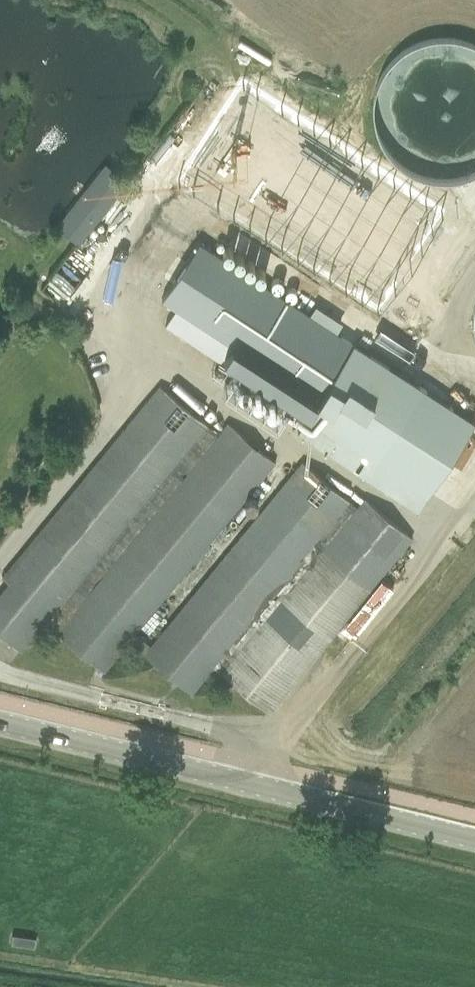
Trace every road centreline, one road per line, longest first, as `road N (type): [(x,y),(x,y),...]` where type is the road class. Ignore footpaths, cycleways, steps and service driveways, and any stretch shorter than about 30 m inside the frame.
road 1 (tertiary): [(474,842),(0,724)]
road 2 (track): [(474,509),(254,787)]

